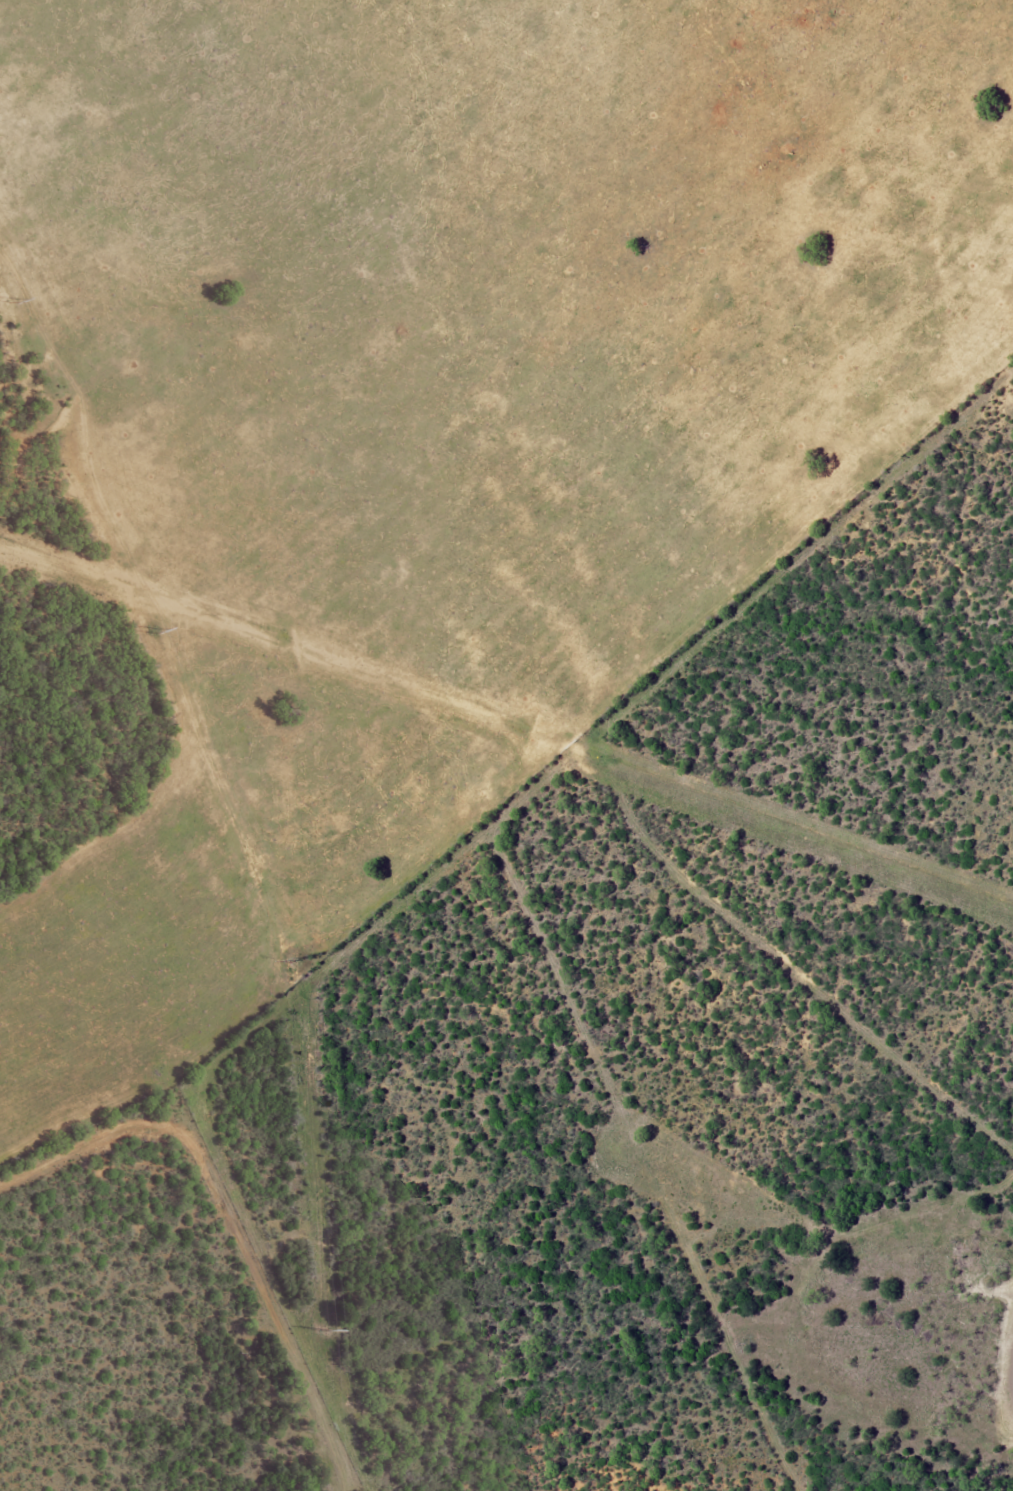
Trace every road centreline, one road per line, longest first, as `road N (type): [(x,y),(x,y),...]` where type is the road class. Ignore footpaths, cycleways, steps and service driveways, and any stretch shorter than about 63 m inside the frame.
road 1 (residential): [(183,1168),(363,1490)]

